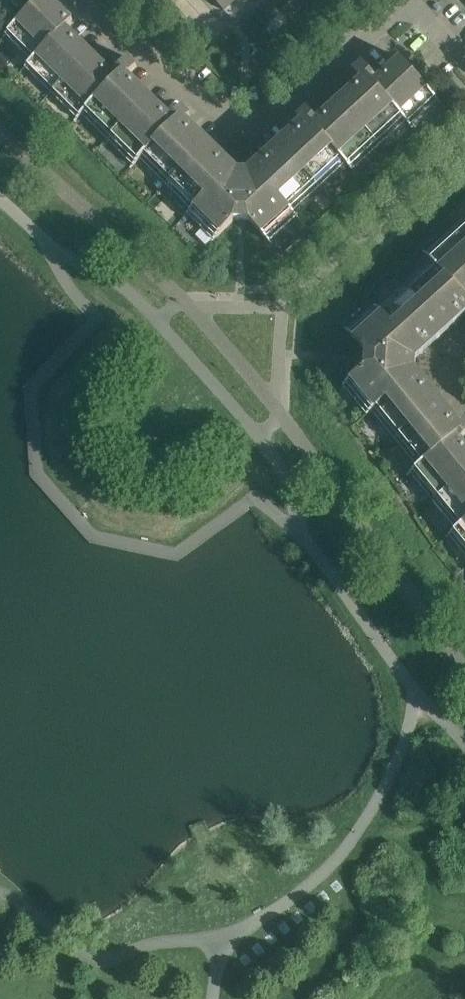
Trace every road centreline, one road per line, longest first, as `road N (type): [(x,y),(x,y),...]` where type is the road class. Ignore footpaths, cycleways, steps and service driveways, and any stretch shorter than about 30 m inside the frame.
road 1 (residential): [(93,0),(181,85),(216,112),(240,118),(269,116),(412,4)]

